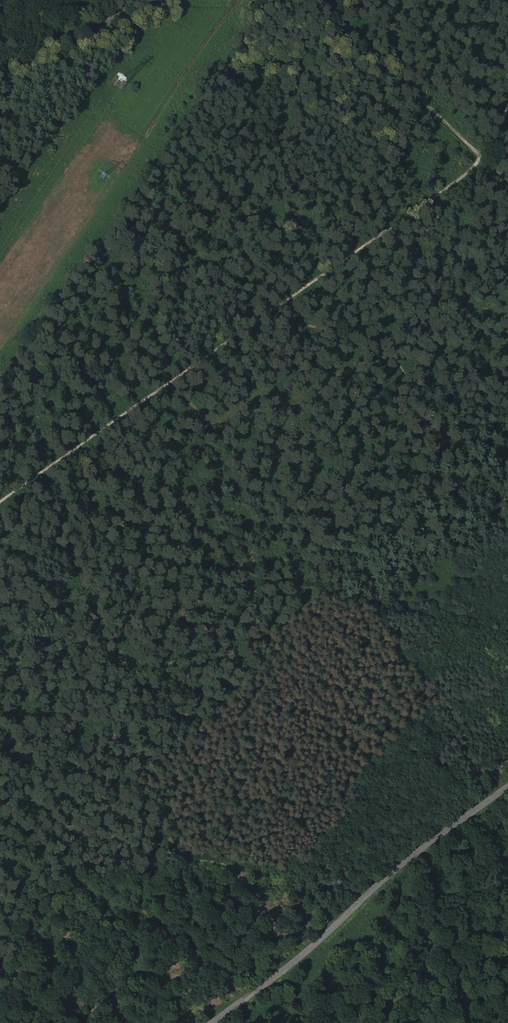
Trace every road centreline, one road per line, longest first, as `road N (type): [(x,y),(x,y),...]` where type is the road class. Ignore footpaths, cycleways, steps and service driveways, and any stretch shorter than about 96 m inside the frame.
road 1 (tertiary): [(507,787),(427,844),(287,971),(216,1022)]
road 2 (track): [(275,307),(0,501)]
road 3 (track): [(275,307),(381,348),(453,420),(507,459)]
road 4 (track): [(477,163),(275,307)]
road 5 (track): [(321,0),(474,149),(477,163)]
road 6 (residential): [(0,62),(158,0)]

